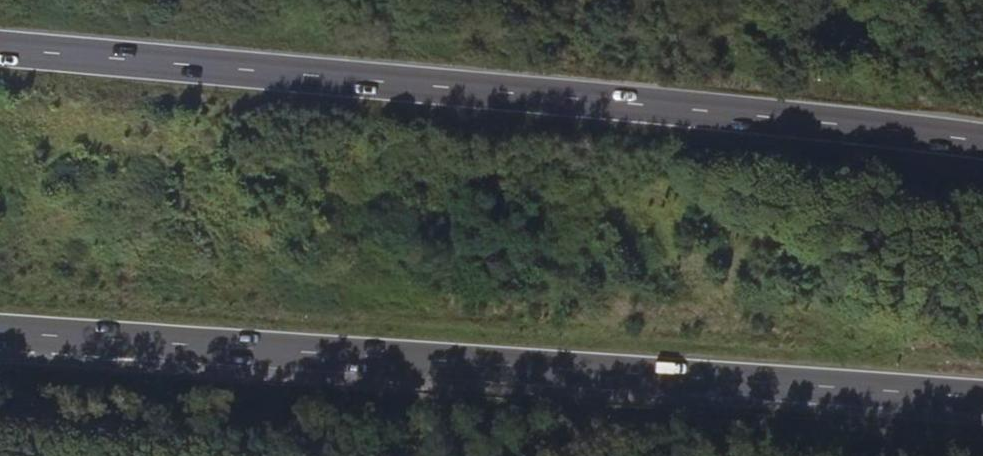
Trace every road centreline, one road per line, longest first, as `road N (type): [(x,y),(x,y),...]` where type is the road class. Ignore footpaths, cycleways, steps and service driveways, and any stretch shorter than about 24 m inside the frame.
road 1 (trunk): [(982,145),(704,110),(0,48)]
road 2 (trunk): [(0,332),(982,398)]

